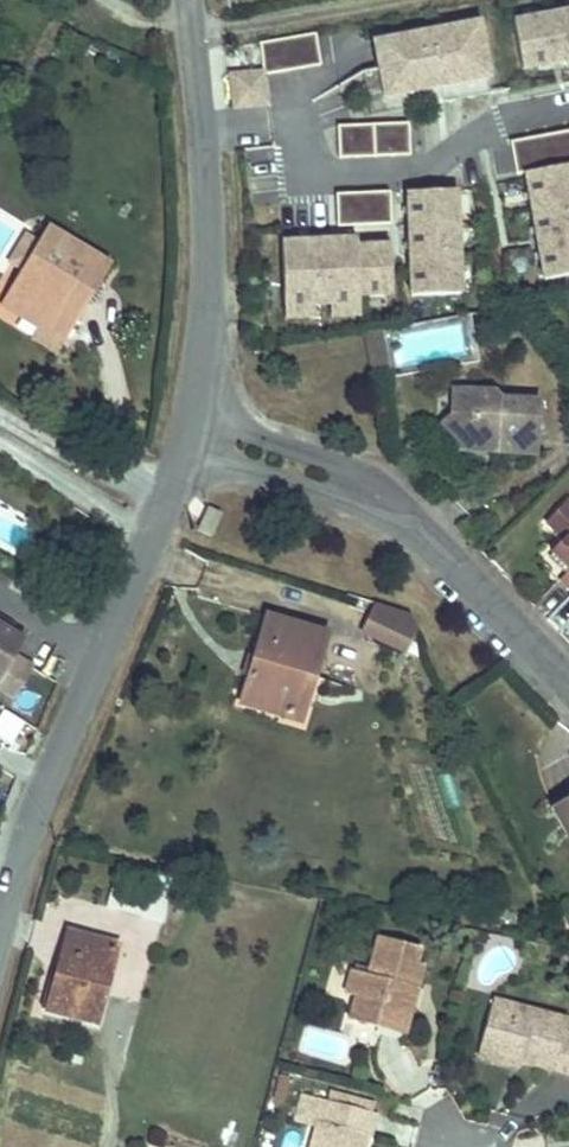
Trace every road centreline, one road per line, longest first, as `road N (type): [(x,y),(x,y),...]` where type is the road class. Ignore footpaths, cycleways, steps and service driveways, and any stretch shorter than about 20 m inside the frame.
road 1 (residential): [(192,433),(385,493),(568,675)]
road 2 (residential): [(203,133),(300,120),(304,177),(424,170),(501,125),(568,111)]
road 3 (tertiary): [(203,133),(209,304),(192,433)]
road 4 (tertiary): [(104,658),(39,810),(0,939)]
road 5 (tertiary): [(192,433),(104,658)]
road 6 (tertiary): [(190,0),(203,133)]
road 7 (residential): [(104,658),(0,596)]

